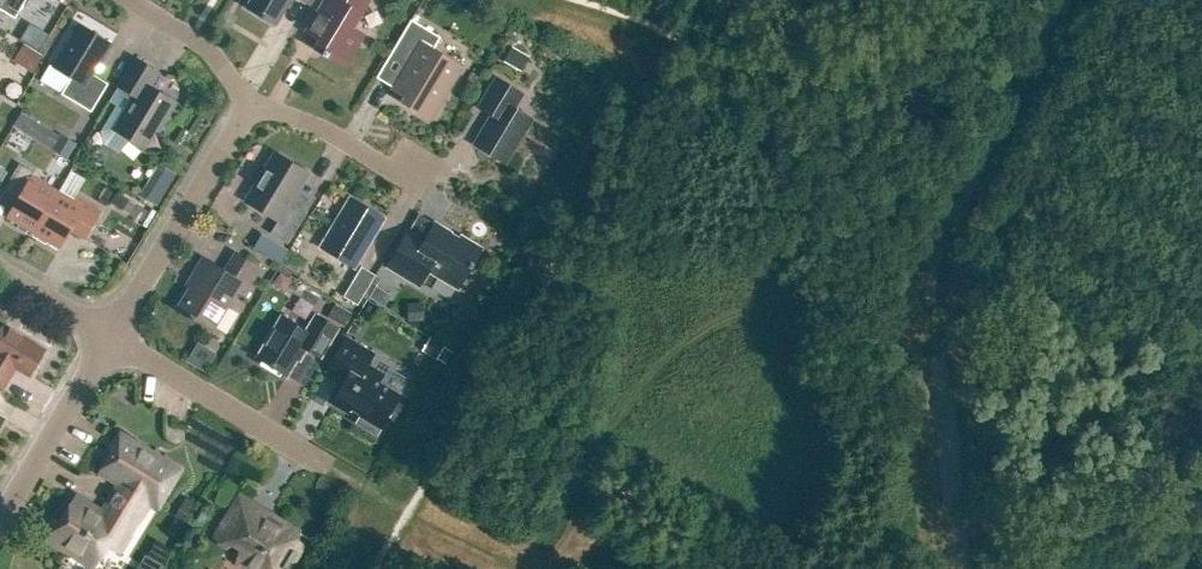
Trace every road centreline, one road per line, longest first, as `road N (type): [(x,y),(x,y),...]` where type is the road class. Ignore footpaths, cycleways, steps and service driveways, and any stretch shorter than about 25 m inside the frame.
road 1 (residential): [(245,111),(100,335)]
road 2 (residential): [(277,438),(100,335)]
road 3 (residential): [(434,187),(245,111)]
road 4 (residential): [(100,335),(0,503)]
road 5 (residential): [(245,111),(186,37),(132,0)]

